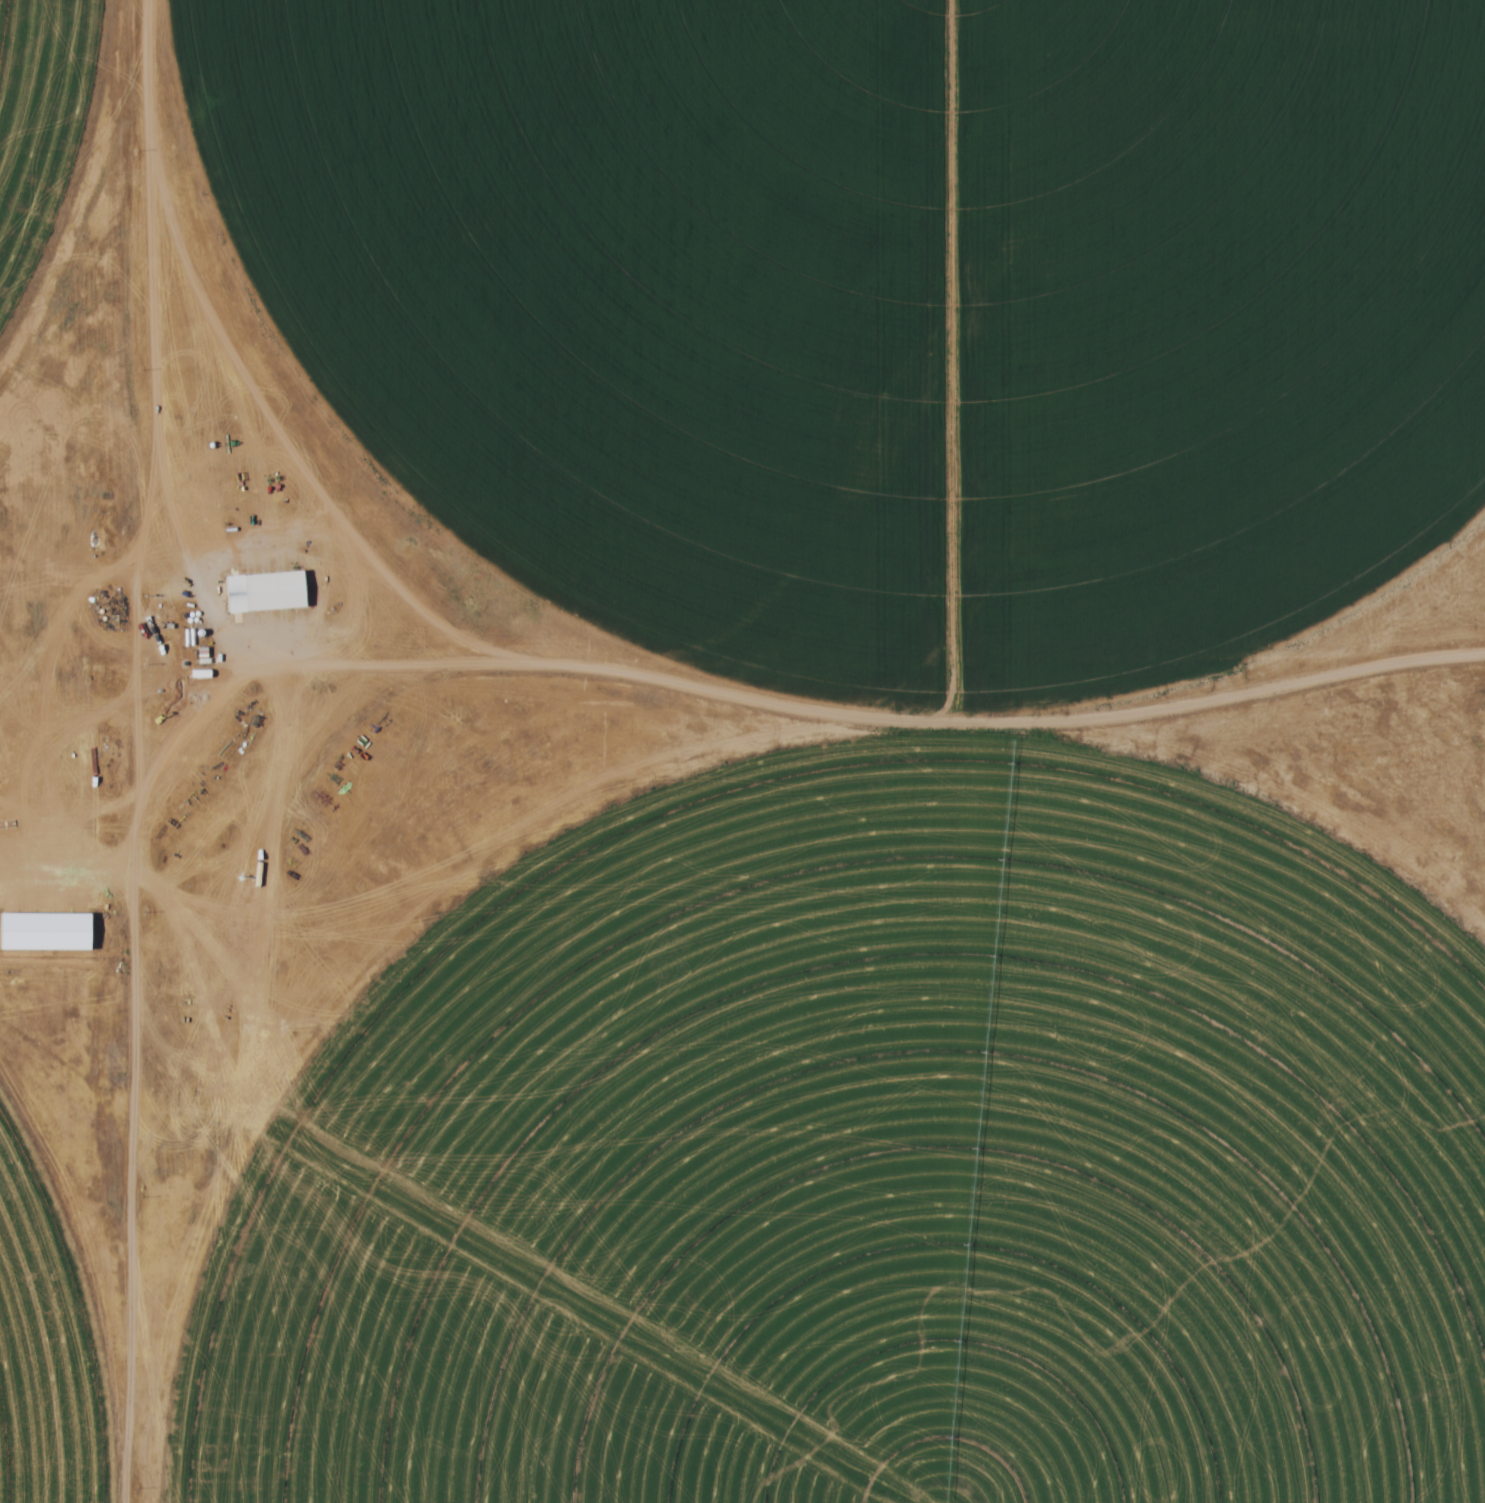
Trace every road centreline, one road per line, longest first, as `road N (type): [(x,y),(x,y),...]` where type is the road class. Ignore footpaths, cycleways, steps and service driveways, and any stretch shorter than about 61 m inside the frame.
road 1 (track): [(126,1502),(127,154),(149,0)]
road 2 (track): [(131,694),(298,667),(528,665),(840,725),(1003,727),(1156,717),(1304,681),(1484,656)]

